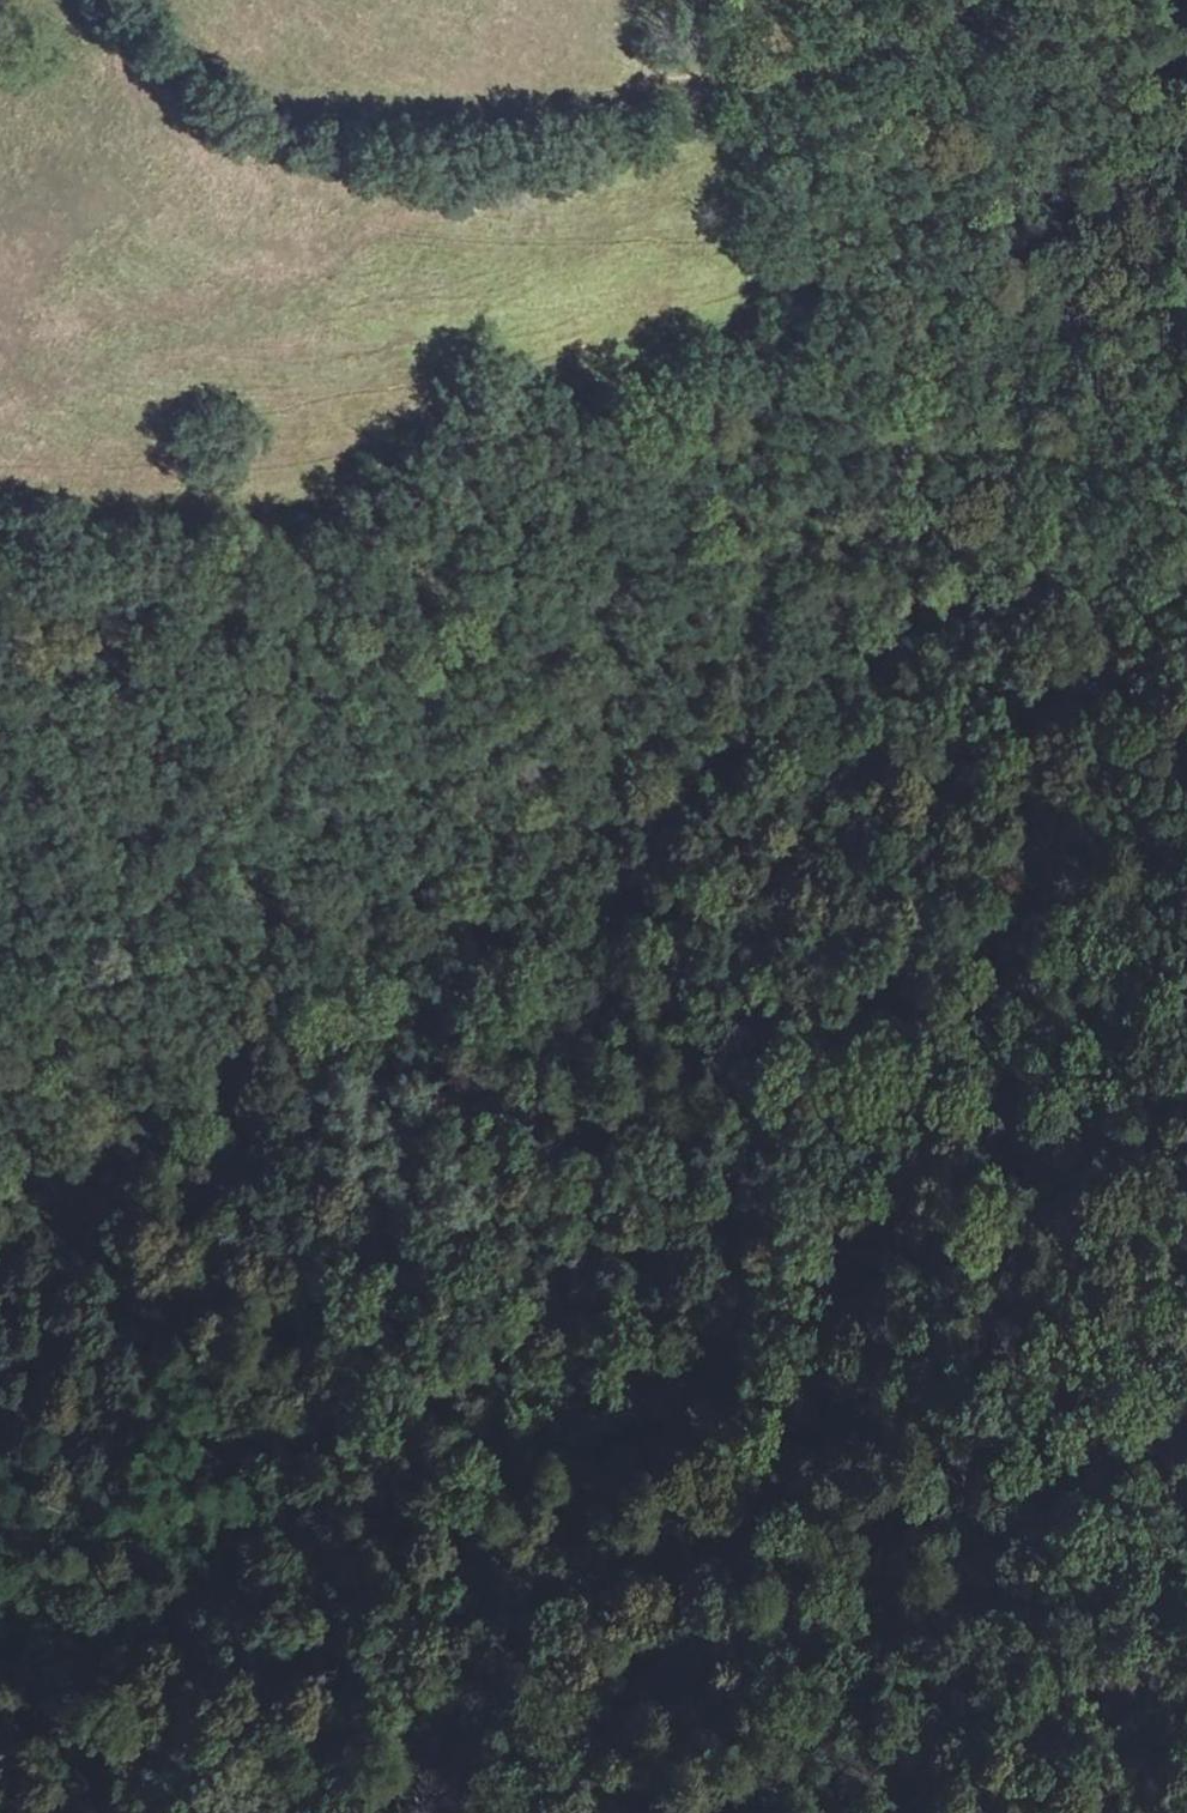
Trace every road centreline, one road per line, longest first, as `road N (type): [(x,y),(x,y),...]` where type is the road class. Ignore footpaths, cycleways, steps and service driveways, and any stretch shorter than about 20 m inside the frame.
road 1 (track): [(0,954),(265,936),(308,923),(451,852),(544,779),(630,737),(704,735),(771,752),(722,832),(715,972),(682,1193),(529,1479),(372,1688),(284,1747),(232,1799),(228,1812)]

